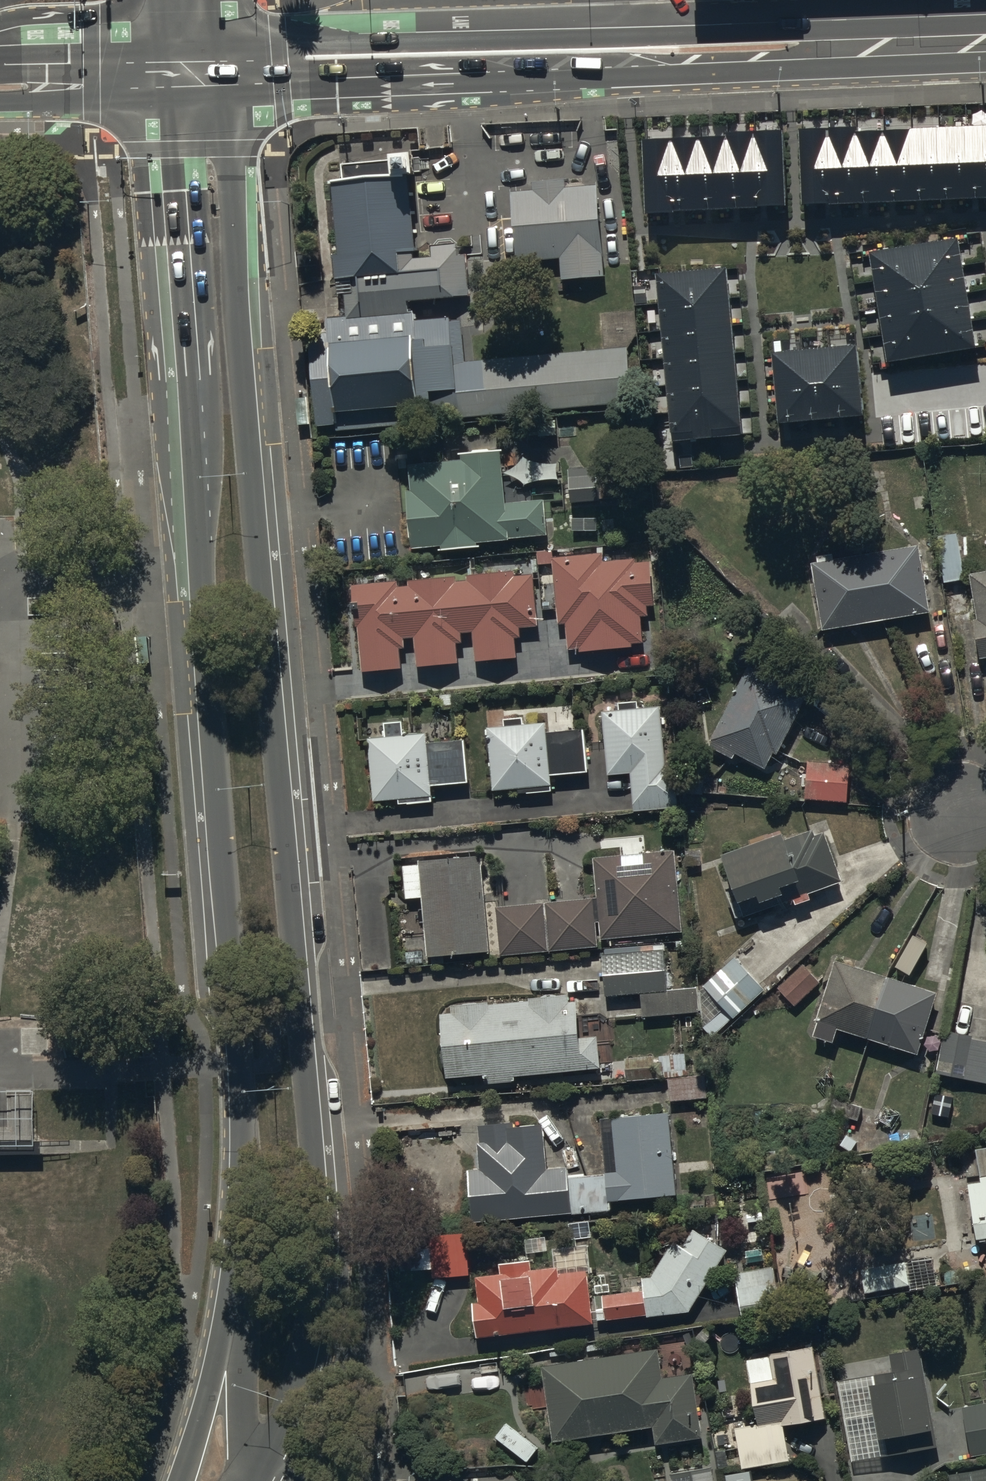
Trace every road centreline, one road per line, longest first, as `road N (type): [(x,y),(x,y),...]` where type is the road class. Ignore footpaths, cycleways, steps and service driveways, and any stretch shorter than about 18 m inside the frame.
road 1 (tertiary): [(225,67),(236,306),(321,1235),(295,1388),(251,1480)]
road 2 (tertiary): [(239,1279),(246,1126),(156,70)]
road 3 (secondary): [(225,67),(985,34)]
road 4 (tertiary): [(181,1480),(239,1279)]
road 5 (tertiary): [(246,1480),(239,1279)]
road 6 (secondary): [(0,71),(156,70)]

